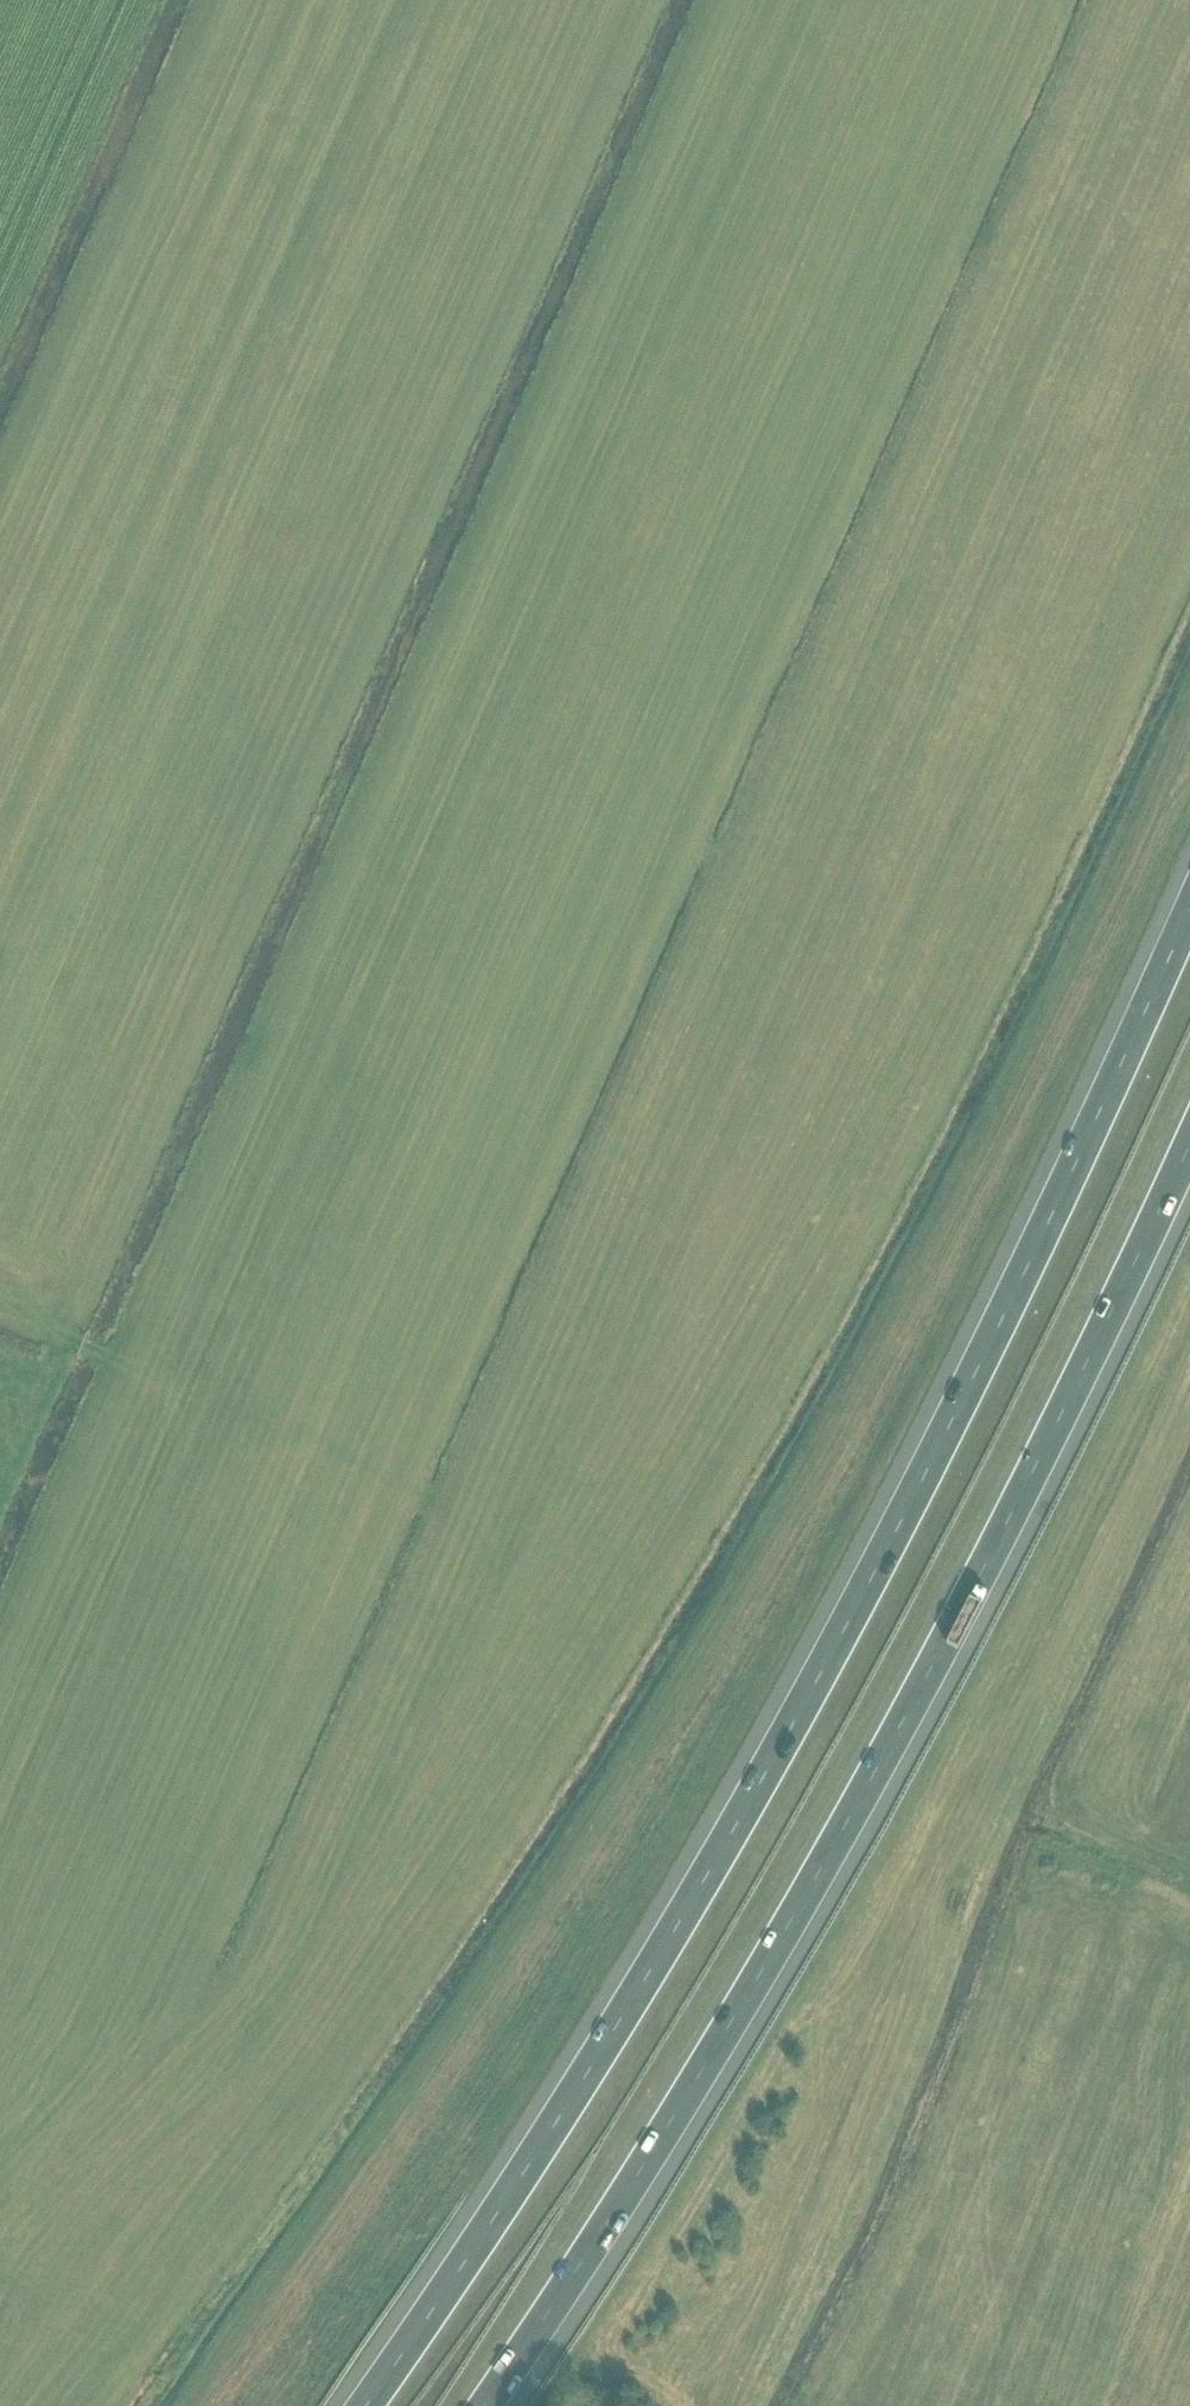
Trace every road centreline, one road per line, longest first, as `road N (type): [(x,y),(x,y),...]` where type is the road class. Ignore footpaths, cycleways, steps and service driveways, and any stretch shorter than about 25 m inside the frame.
road 1 (motorway): [(1189,913),(1001,1321),(847,1625),(658,1963),(365,2405)]
road 2 (motorway): [(486,2405),(732,2025),(914,1704),(1189,1141)]

